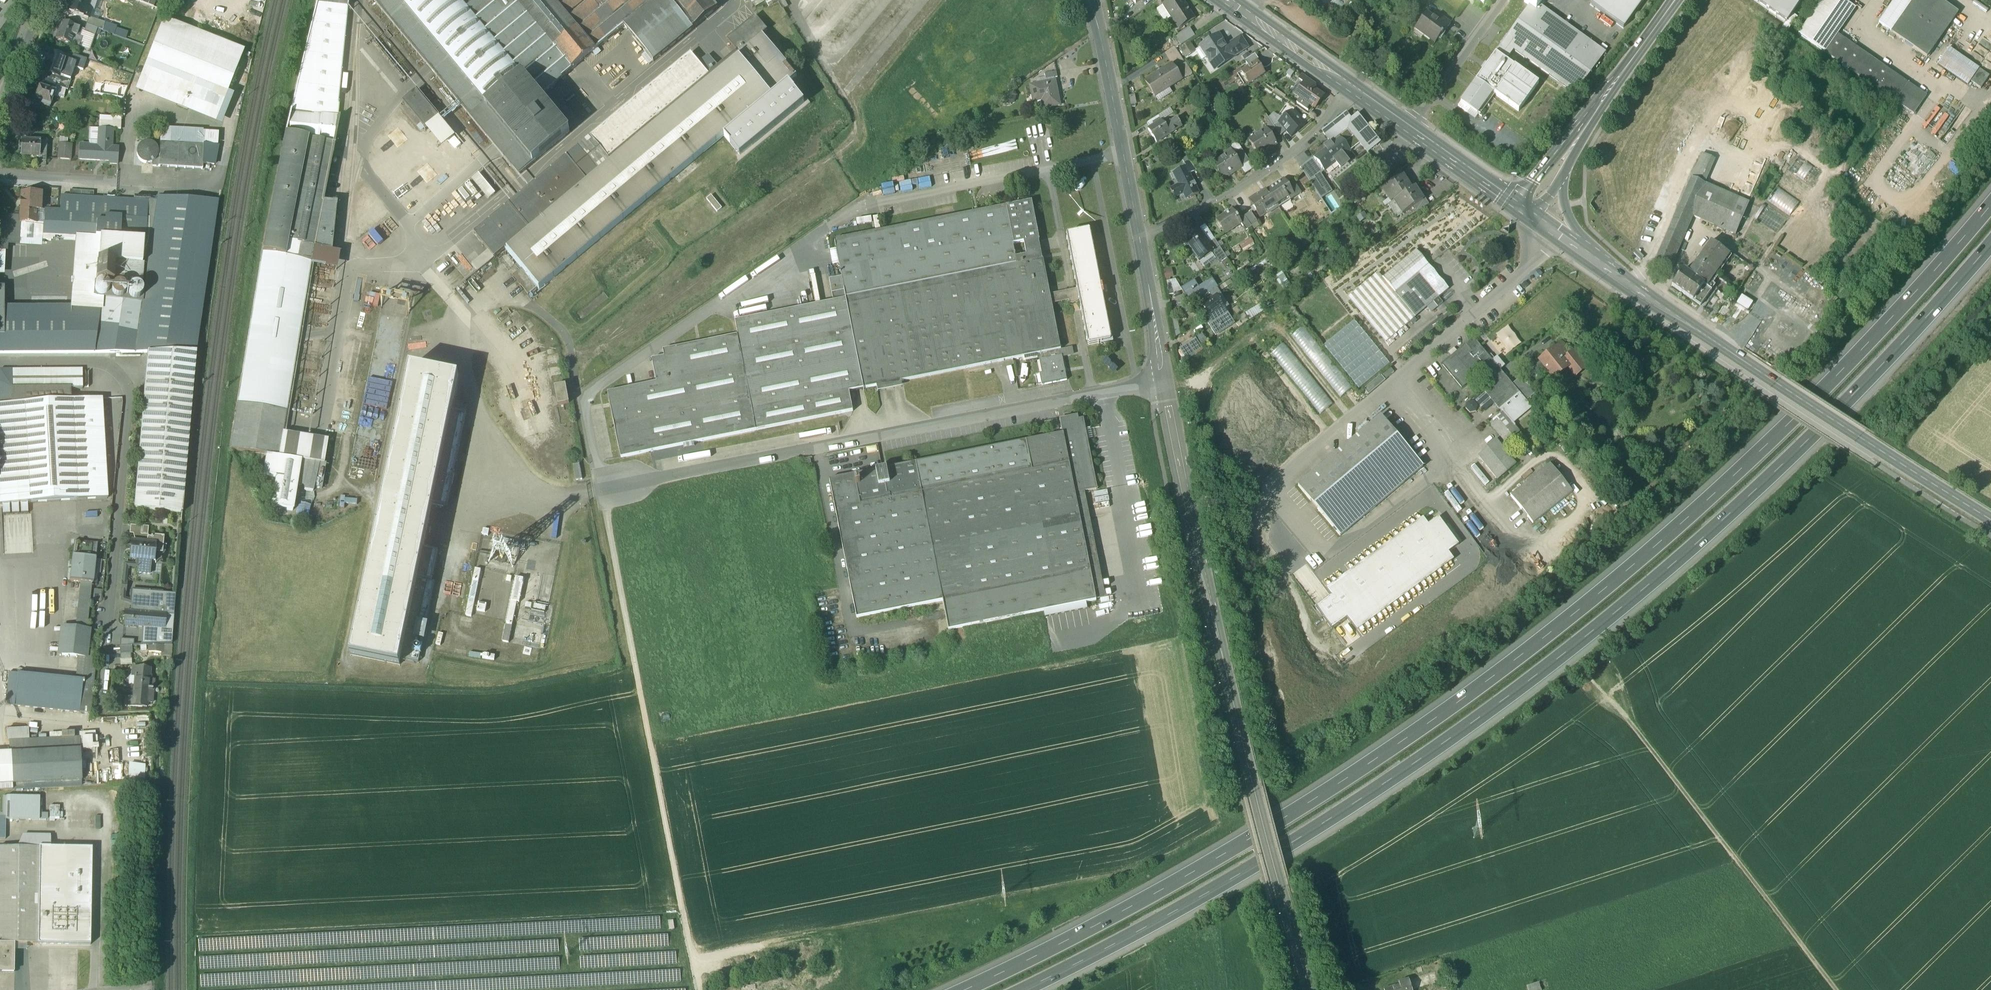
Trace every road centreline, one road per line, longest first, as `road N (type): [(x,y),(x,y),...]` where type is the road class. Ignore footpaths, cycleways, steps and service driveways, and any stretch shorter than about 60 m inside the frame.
road 1 (motorway): [(1990,219),(1772,451),(1514,671),(1278,830),(986,989)]
road 2 (motorway): [(1041,989),(1389,789),(1529,688),(1712,539),(1874,385),(1990,254)]
road 3 (residential): [(1165,385),(606,490),(582,395)]
road 4 (unclassified): [(1308,989),(1214,640),(1165,385)]
road 5 (secondary): [(1588,254),(1990,521)]
road 6 (residential): [(100,715),(131,375),(114,361),(0,361)]
road 7 (track): [(606,490),(686,896)]
road 8 (track): [(1841,989),(1605,680)]
road 9 (residential): [(1141,239),(1303,146),(1351,85)]
road 10 (unclassified): [(1141,239),(1089,0)]
road 11 (residential): [(0,173),(214,186)]
road 12 (residential): [(1502,0),(1412,128)]
road 13 (secondary): [(1675,0),(1587,125)]
road 14 (unclassified): [(1165,385),(1141,239)]
road 15 (track): [(845,944),(699,961)]
road 16 (secondary): [(1233,0),(1351,85)]
road 17 (secondary): [(1412,128),(1527,210)]
road 18 (residential): [(1562,234),(1459,324)]

